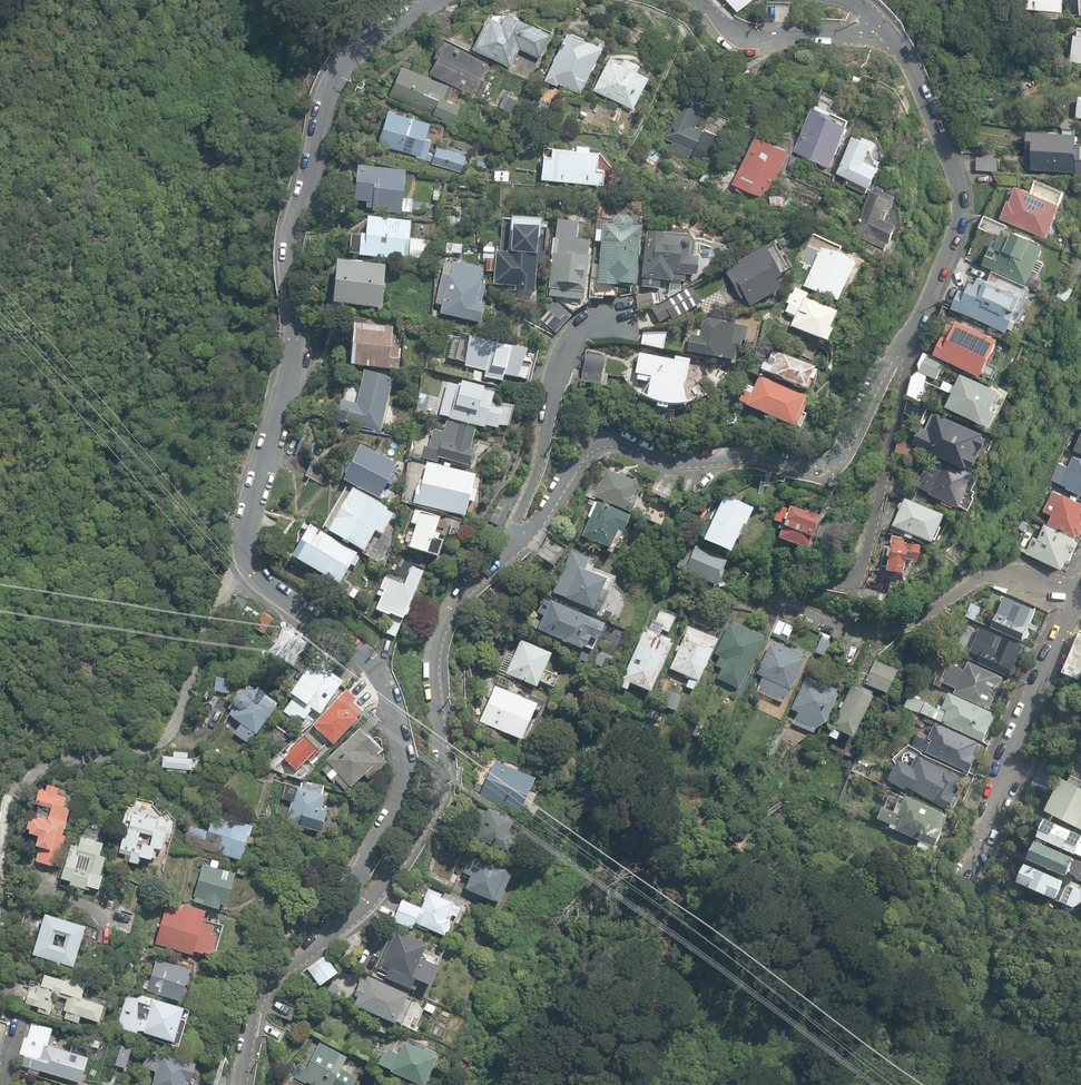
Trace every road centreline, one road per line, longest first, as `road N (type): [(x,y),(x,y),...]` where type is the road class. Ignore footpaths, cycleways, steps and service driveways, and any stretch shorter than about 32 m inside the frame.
road 1 (residential): [(357,909),(356,884),(393,814),(403,773),(385,685),(366,659),(247,563),(245,541),(294,363),(292,252),(325,111),(343,68),(370,35),(433,0)]
road 2 (residential): [(1080,595),(999,575),(894,626),(838,625),(772,596),(779,580),(847,582),(863,564),(909,369),(903,339)]
road 3 (residential): [(903,339),(826,458),(684,460),(630,441),(596,441),(522,540)]
road 4 (residential): [(522,540),(446,620),(433,667),(440,790),(412,846),(357,909)]
road 5 (residential): [(893,37),(961,200),(933,285),(903,339)]
road 6 (residential): [(1080,596),(961,869)]
road 7 (residential): [(620,315),(569,339),(517,519),(522,540)]
road 8 (residential): [(357,909),(305,950),(265,999),(244,1084)]
road 9 (residential): [(699,0),(742,36),(893,37)]

